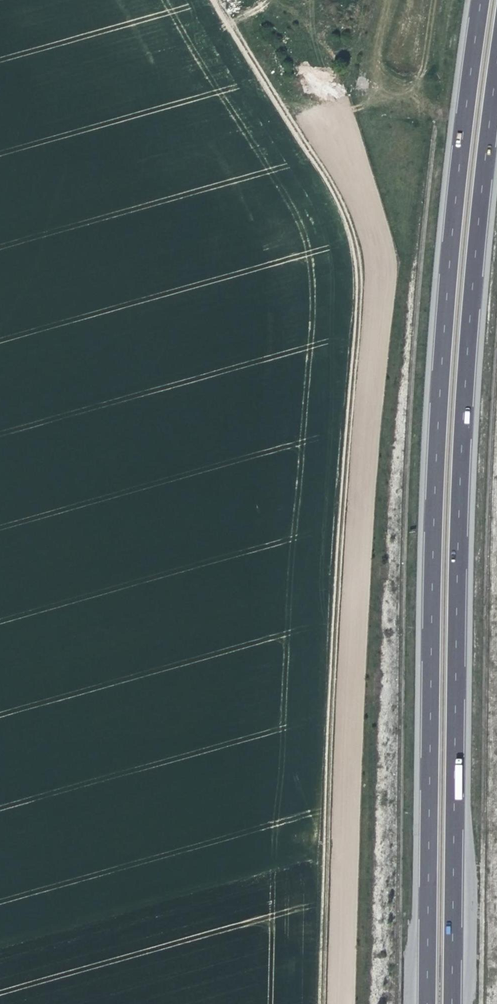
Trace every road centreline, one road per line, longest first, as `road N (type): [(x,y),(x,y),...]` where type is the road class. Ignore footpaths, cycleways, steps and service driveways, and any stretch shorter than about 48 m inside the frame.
road 1 (track): [(323,1003),(343,501),(364,255),(216,0)]
road 2 (motorway): [(483,0),(447,288),(435,477),(428,1003)]
road 3 (motorway): [(454,1003),(460,488),(496,77)]

